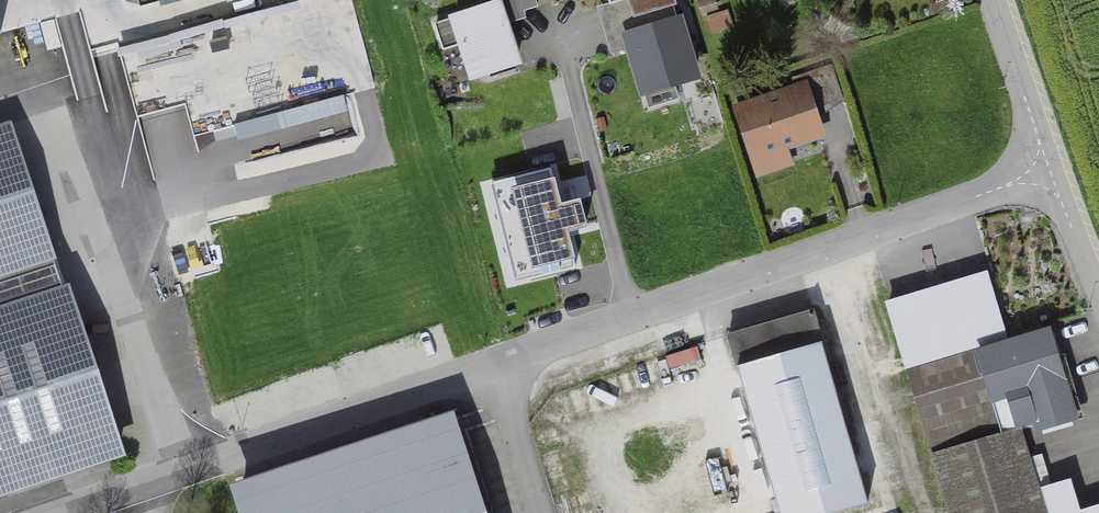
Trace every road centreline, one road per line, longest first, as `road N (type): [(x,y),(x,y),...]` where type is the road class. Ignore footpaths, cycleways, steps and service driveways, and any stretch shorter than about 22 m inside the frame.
road 1 (residential): [(50,512),(1049,173)]
road 2 (residential): [(990,0),(1049,173)]
road 3 (residential): [(1049,173),(1098,307)]

